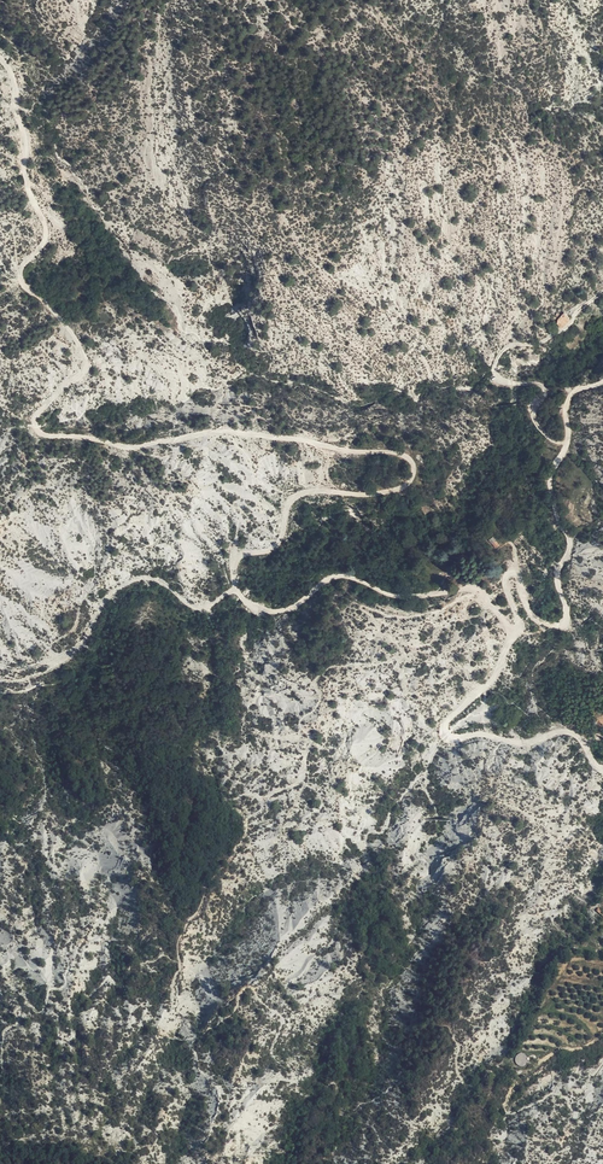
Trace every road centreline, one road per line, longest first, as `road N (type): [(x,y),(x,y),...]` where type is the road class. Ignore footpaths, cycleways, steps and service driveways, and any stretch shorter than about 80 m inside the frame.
road 1 (track): [(0,58),(15,82),(27,185),(48,234),(20,276),(86,359),(83,373),(34,417),(40,437),(92,438),(121,448),(224,431),(412,462),(407,486),(385,493),(315,491),(292,499),(279,542),(238,561),(237,588)]
road 2 (track): [(237,588),(256,609),(272,612),(291,611),(339,576),(409,598),(474,590),(515,631),(510,574),(536,618),(564,623),(560,569),(570,540),(552,478),(571,441),(575,395),(602,385)]
road 3 (track): [(515,631),(487,690),(448,722),(446,738),(523,743),(564,732),(583,737),(590,762),(602,768)]
road 4 (track): [(237,588),(200,610),(152,579),(138,580),(106,600),(68,658),(25,681),(0,680)]

